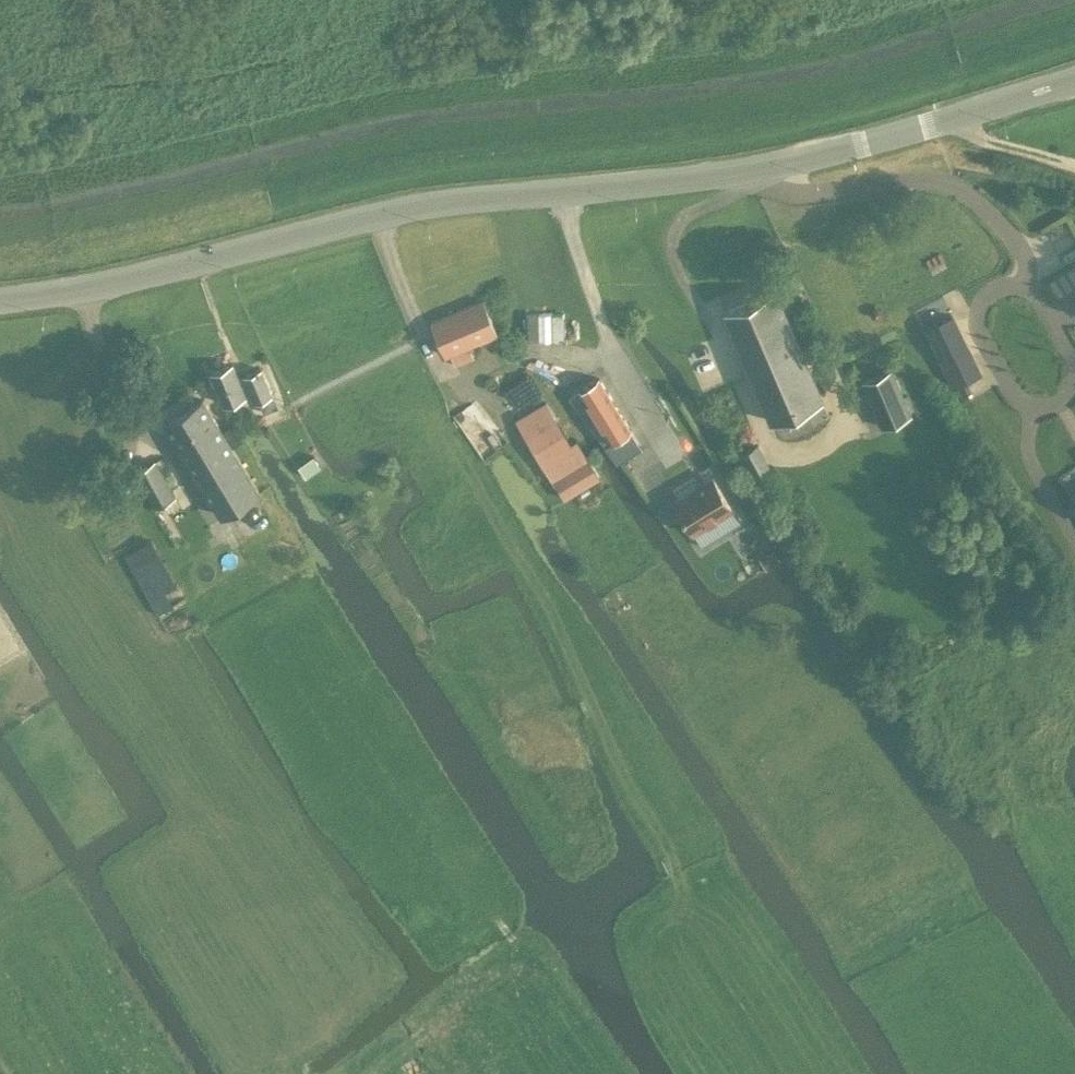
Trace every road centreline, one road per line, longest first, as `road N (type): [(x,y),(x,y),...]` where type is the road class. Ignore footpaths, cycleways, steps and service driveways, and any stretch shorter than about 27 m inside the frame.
road 1 (tertiary): [(0,305),(393,216),(746,173),(895,138),(1074,82)]
road 2 (track): [(605,1073),(500,920),(403,799),(275,599),(219,534)]

